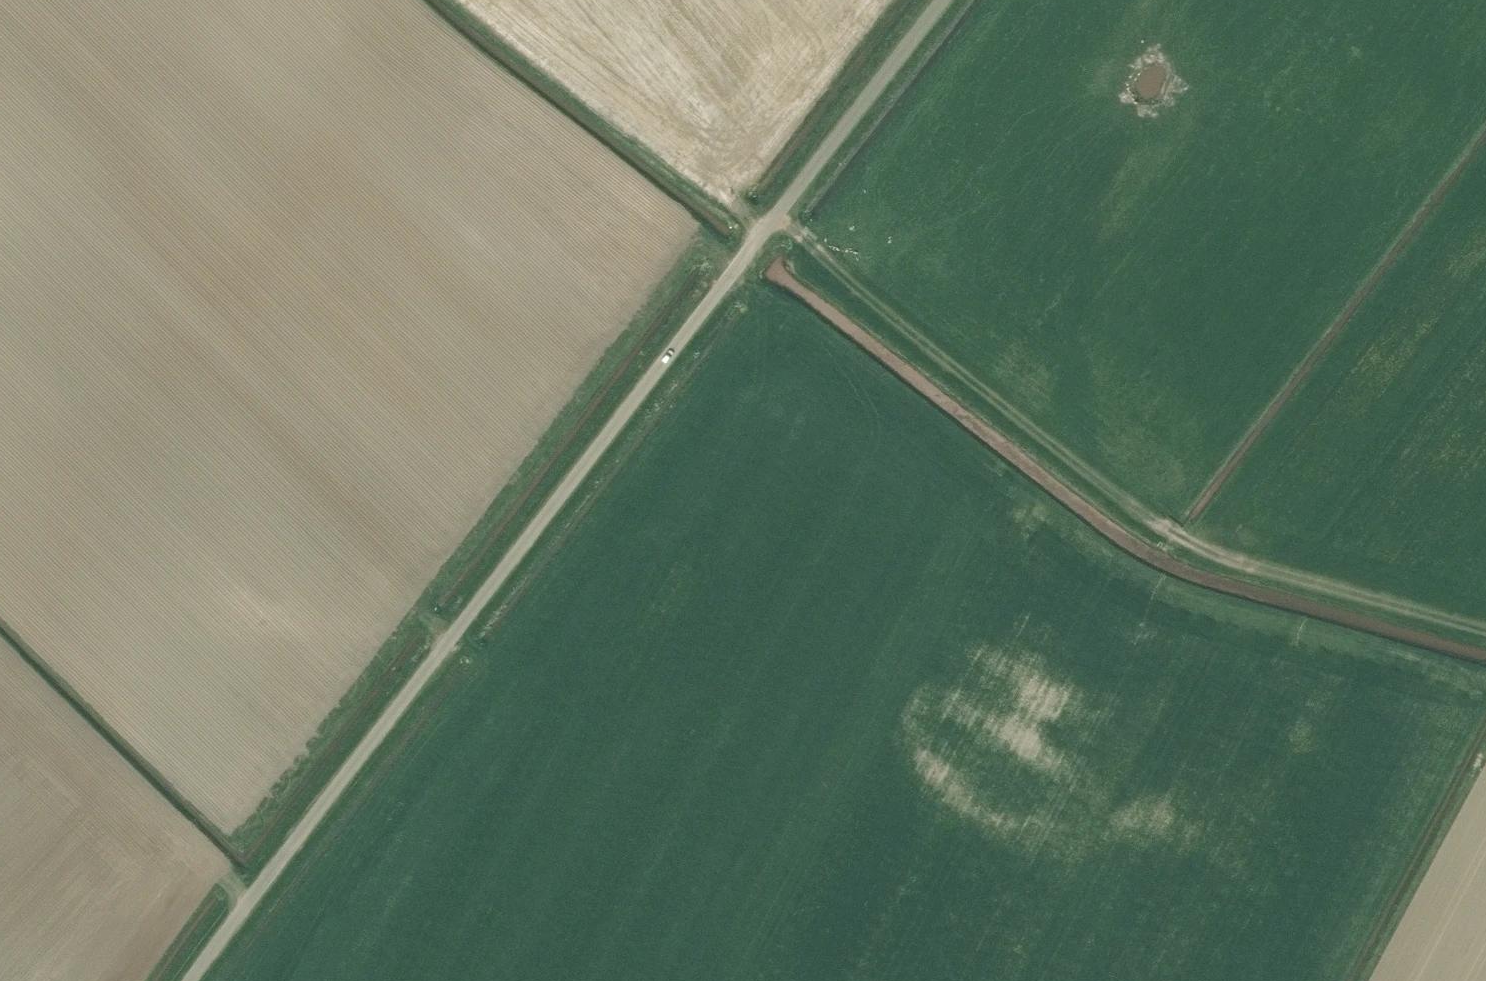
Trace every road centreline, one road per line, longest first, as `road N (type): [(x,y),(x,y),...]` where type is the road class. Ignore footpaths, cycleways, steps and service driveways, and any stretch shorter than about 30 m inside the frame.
road 1 (unclassified): [(150,980),(910,0)]

